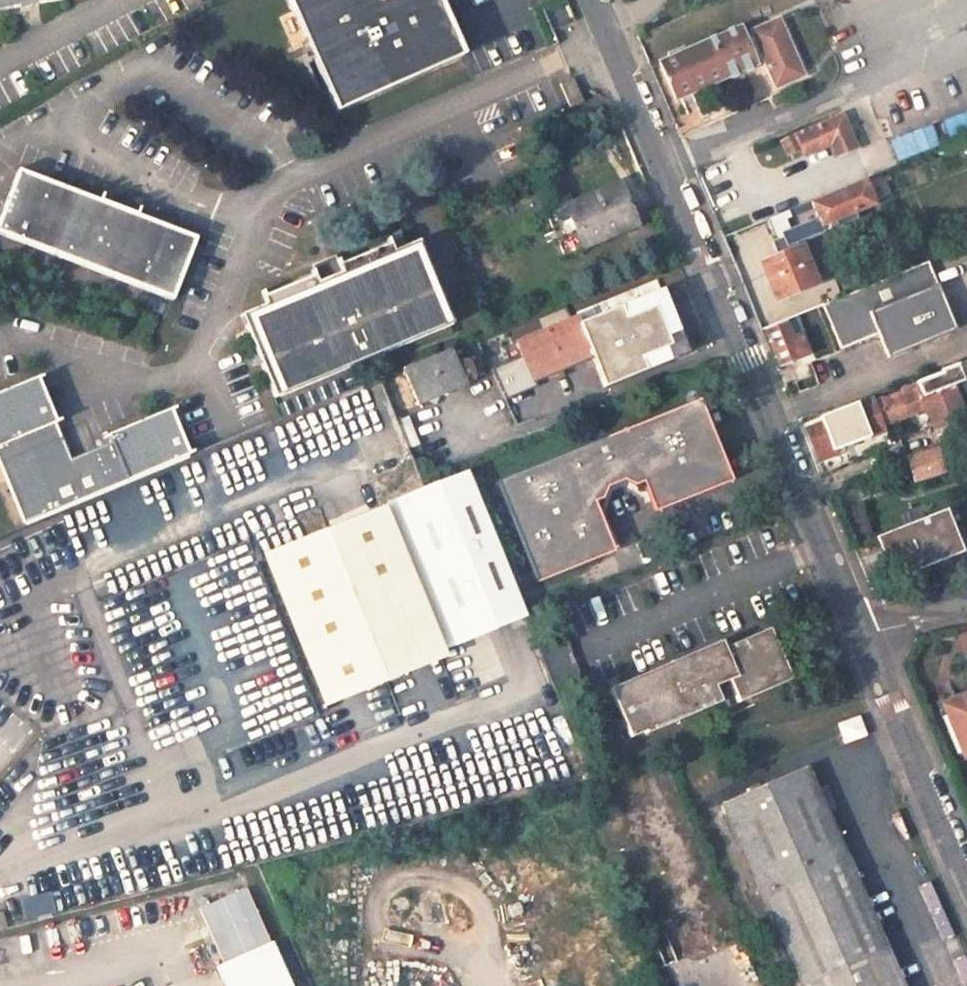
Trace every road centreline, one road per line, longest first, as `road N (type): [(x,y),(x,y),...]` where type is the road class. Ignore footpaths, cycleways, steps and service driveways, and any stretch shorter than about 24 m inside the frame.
road 1 (residential): [(588,0),(861,633)]
road 2 (residential): [(861,633),(966,877)]

